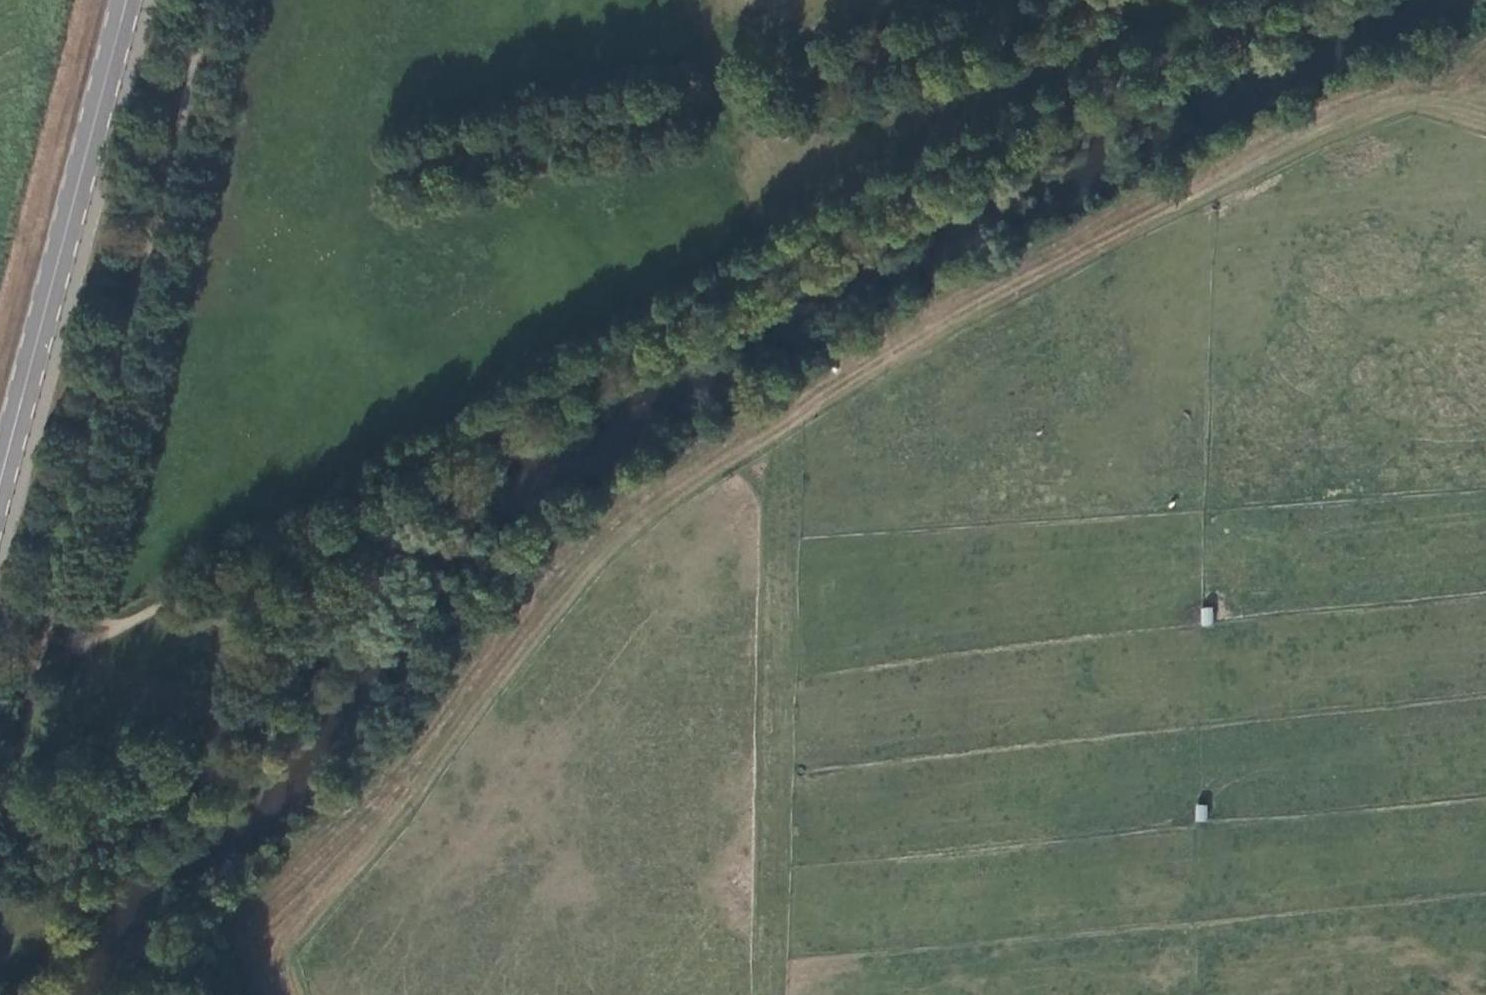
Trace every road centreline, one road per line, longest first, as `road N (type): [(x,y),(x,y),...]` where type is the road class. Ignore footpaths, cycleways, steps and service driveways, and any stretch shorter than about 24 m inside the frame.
road 1 (secondary): [(124,0),(0,490)]

